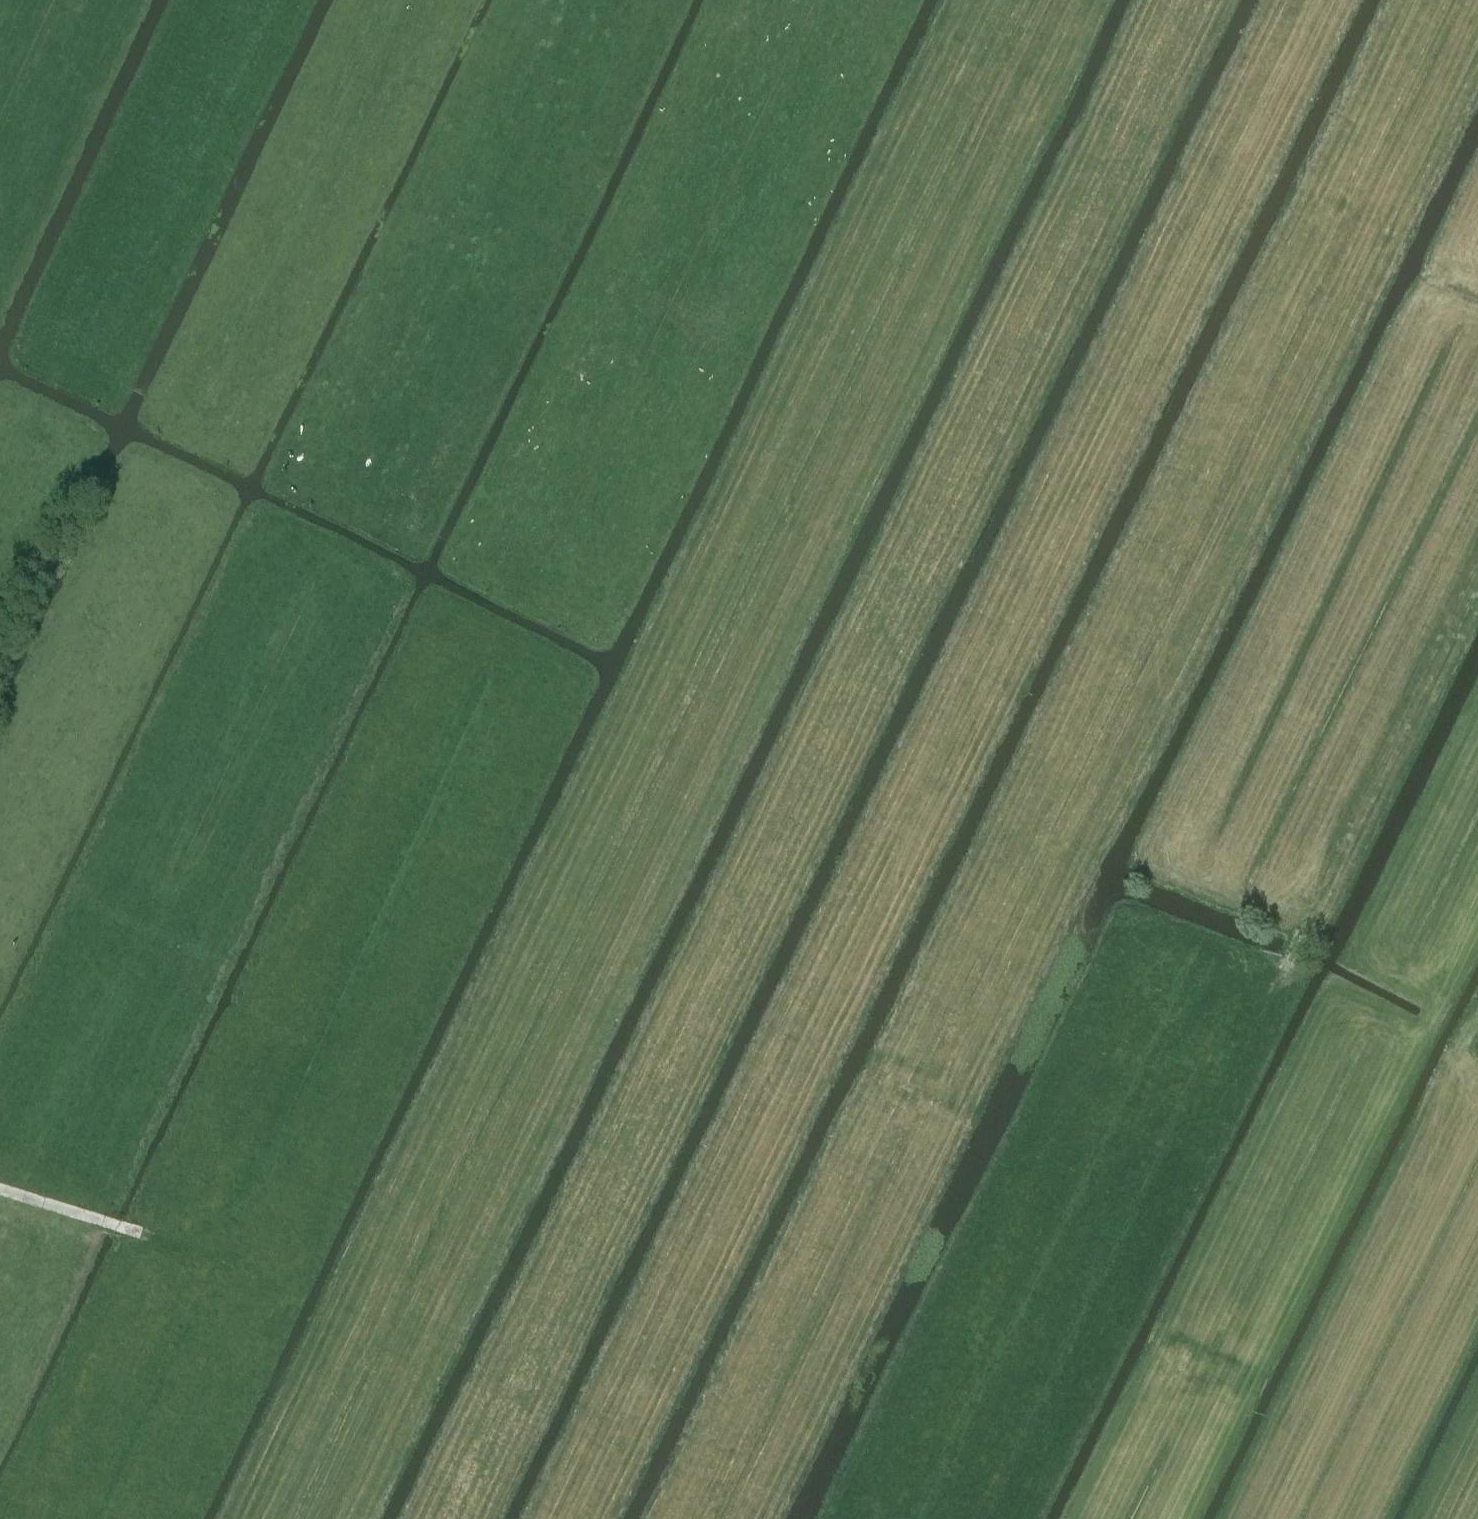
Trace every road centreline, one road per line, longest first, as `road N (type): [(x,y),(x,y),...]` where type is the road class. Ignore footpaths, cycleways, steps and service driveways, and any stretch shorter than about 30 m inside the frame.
road 1 (track): [(118,1242),(0,1205)]

